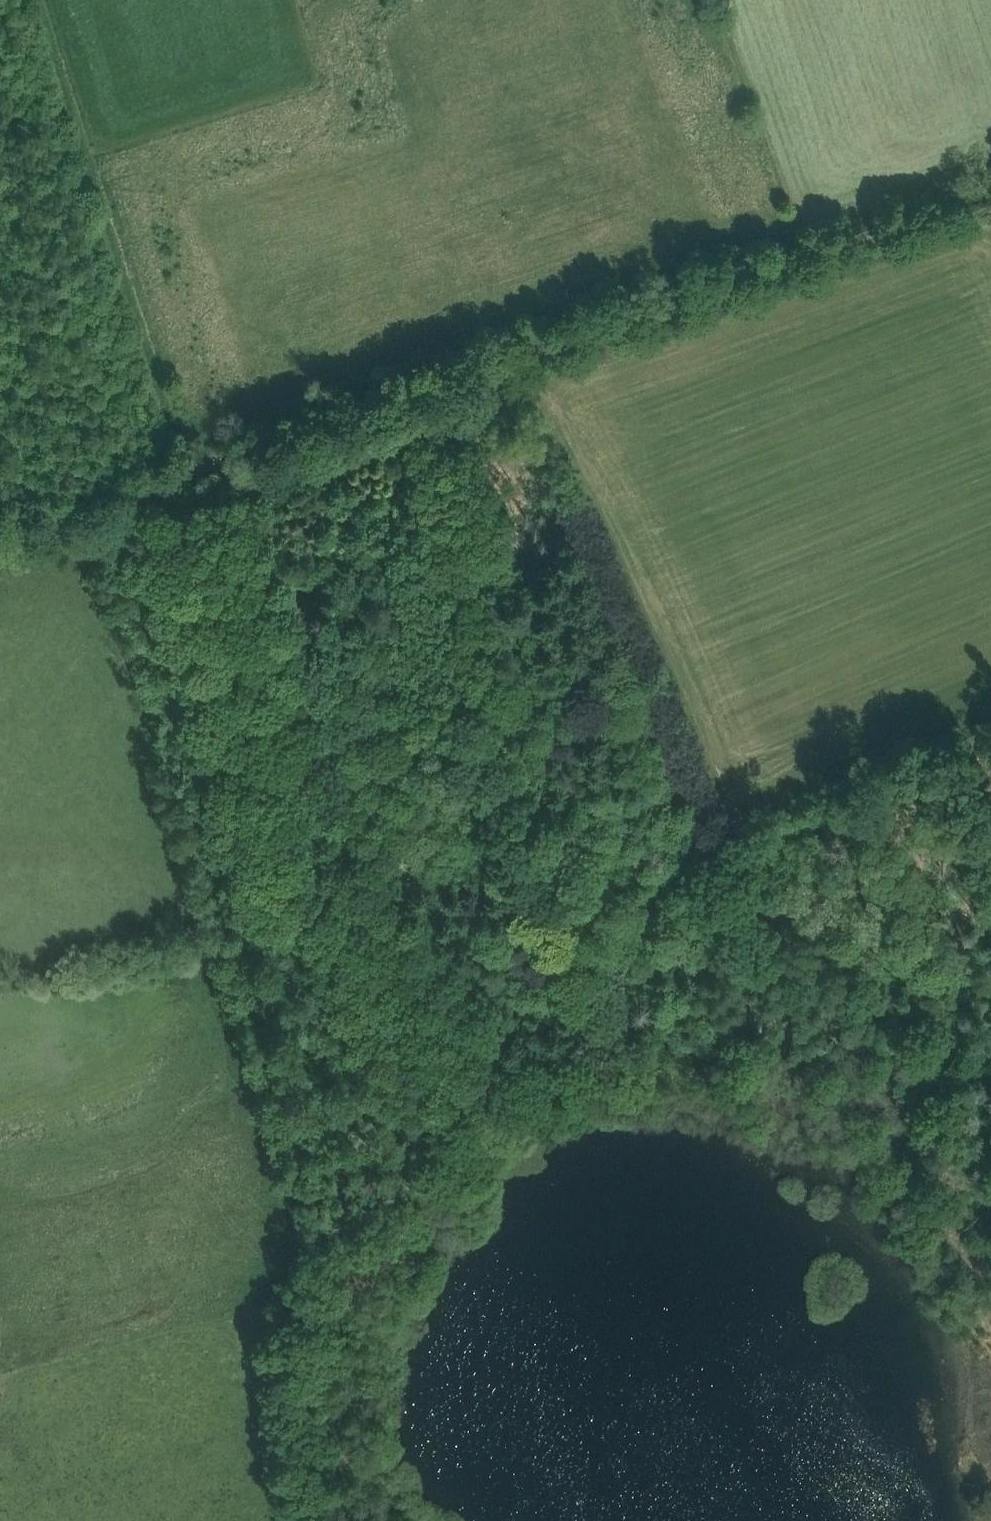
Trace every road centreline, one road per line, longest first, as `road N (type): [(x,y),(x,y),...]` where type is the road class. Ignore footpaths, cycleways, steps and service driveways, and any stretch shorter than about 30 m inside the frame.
road 1 (track): [(0,540),(990,193)]

